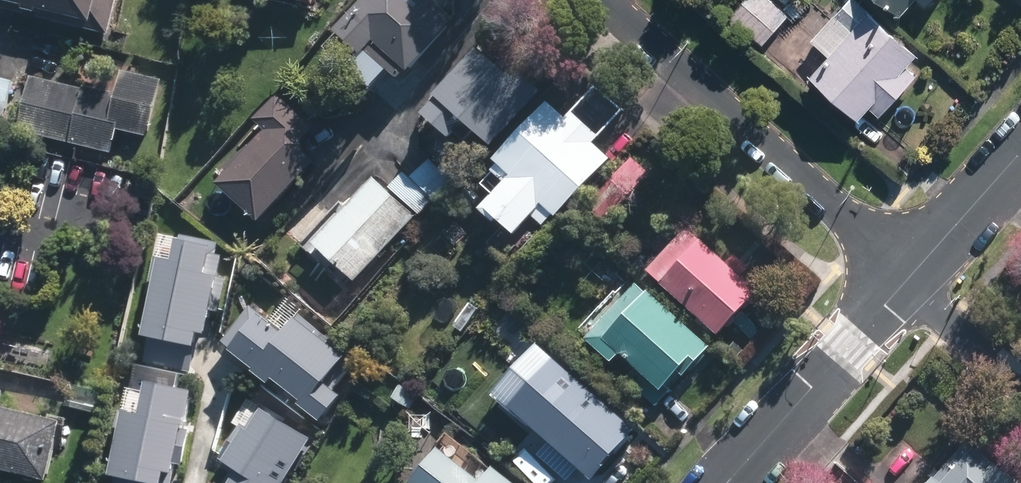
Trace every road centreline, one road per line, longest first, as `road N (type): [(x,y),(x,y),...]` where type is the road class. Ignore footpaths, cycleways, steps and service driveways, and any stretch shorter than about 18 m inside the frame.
road 1 (residential): [(611,0),(912,274)]
road 2 (residential): [(724,482),(912,274)]
road 3 (residential): [(912,274),(1020,153)]

